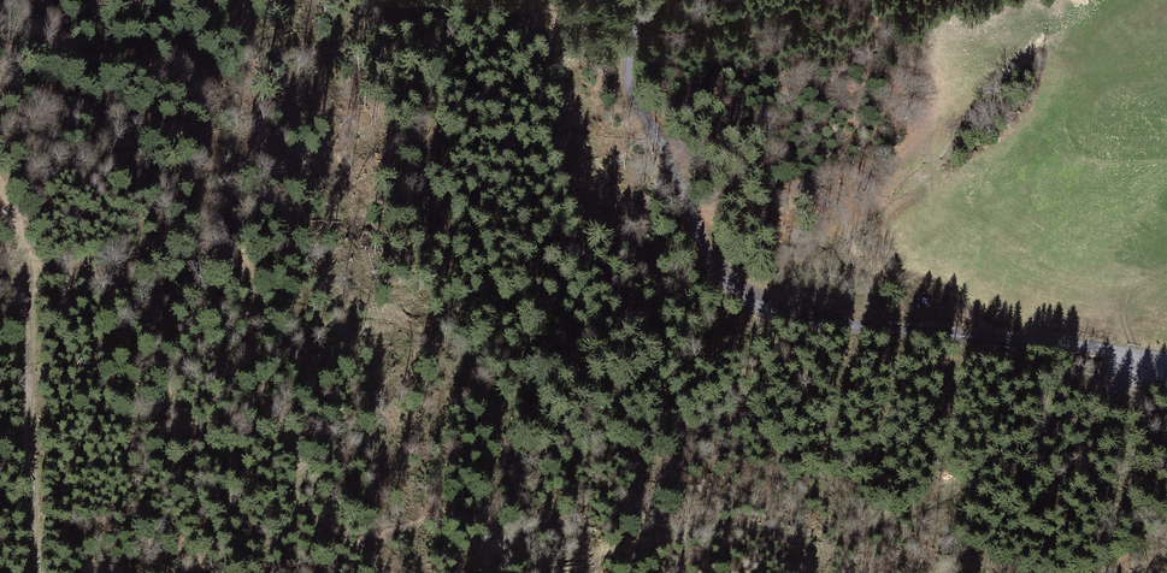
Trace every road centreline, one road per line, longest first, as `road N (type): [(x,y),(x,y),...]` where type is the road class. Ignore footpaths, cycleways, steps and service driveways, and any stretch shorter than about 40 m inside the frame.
road 1 (track): [(17,229),(49,264),(110,282),(172,343),(291,433),(298,493),(322,525),(383,541),(444,512),(473,516),(512,551),(568,570),(667,534),(716,527),(818,543),(1084,408),(1116,376),(1118,353)]
road 2 (residential): [(1166,359),(867,329),(751,302),(708,253),(664,148),(633,97),(631,43),(658,0)]
road 3 (track): [(39,572),(35,296),(0,177)]

